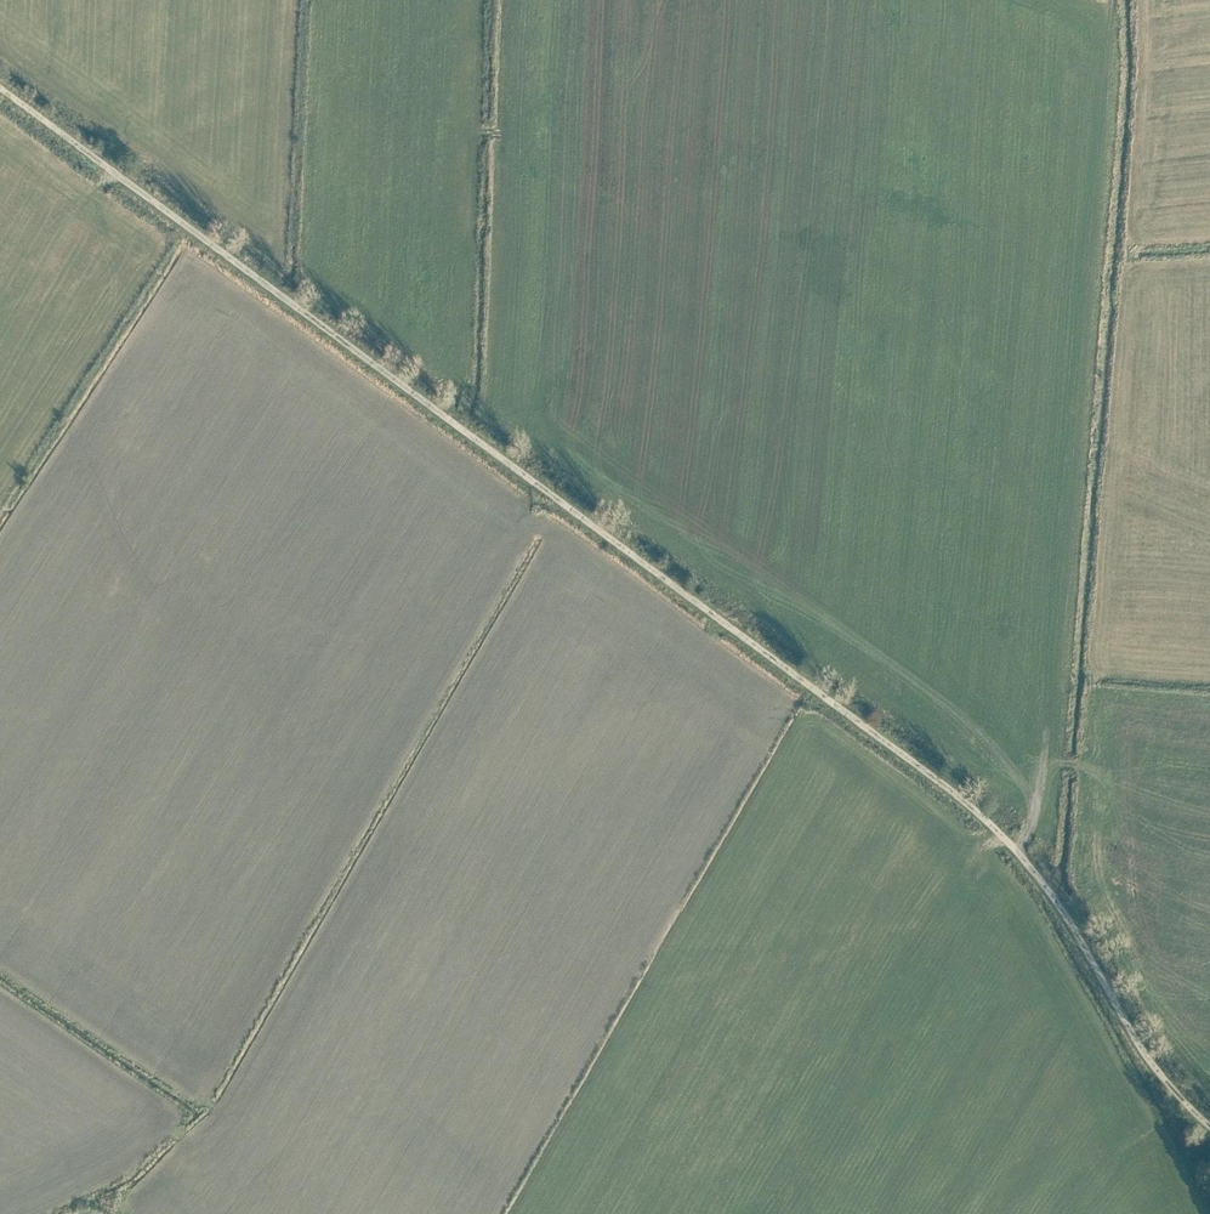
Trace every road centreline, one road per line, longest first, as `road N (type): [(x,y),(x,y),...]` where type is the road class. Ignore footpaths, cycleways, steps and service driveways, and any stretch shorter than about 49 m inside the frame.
road 1 (track): [(1209,1127),(1162,1080),(1075,928),(1009,843),(938,778),(0,82)]

